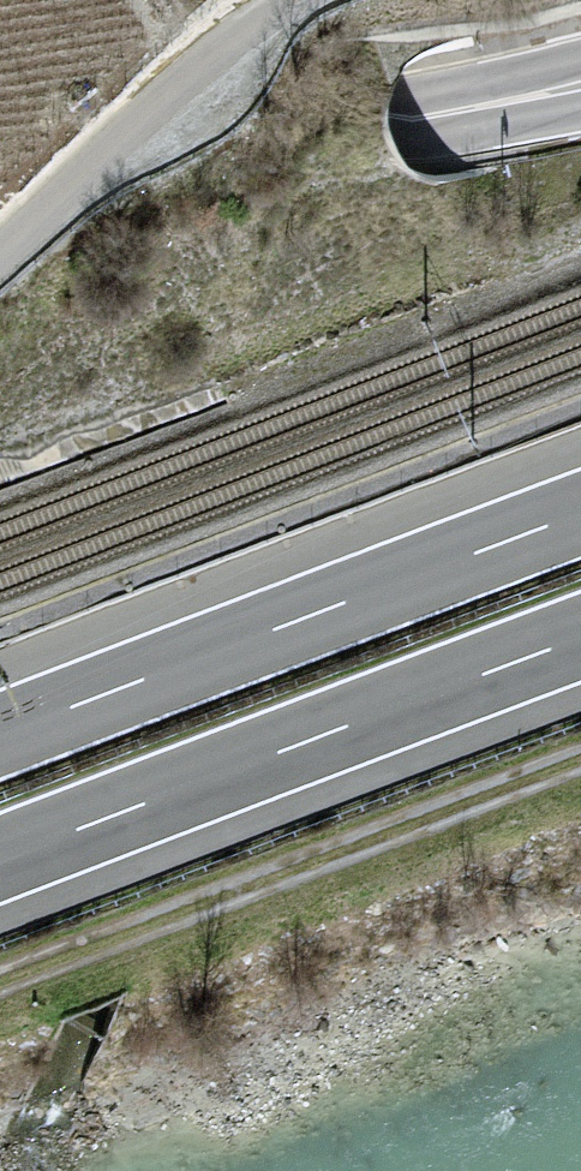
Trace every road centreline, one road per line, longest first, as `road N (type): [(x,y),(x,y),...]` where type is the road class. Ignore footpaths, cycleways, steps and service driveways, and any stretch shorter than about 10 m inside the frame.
road 1 (motorway): [(0,861),(580,638)]
road 2 (track): [(0,988),(580,766)]
road 3 (motorway): [(580,512),(0,732)]
road 4 (primary): [(580,86),(384,125),(0,177)]
road 5 (unclassified): [(0,254),(231,37),(287,0)]

